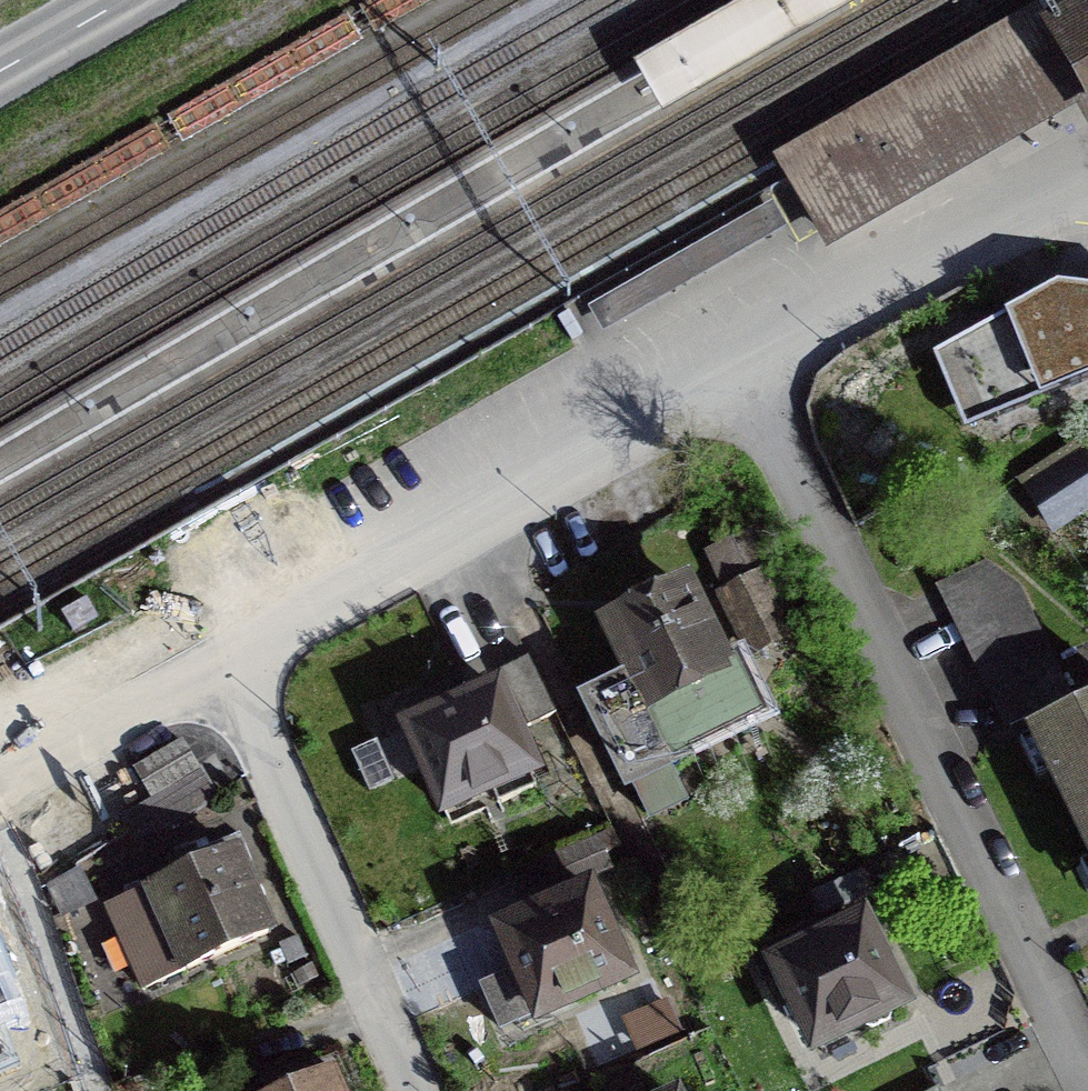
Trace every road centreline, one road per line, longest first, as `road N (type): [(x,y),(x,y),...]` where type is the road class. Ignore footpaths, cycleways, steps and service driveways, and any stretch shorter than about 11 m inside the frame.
road 1 (residential): [(736,367),(1087,1077)]
road 2 (residential): [(736,367),(456,520),(231,667)]
road 3 (residential): [(231,667),(415,1090)]
road 4 (residential): [(1087,174),(736,367)]
road 5 (residential): [(231,667),(19,778),(0,807)]
road 6 (secondary): [(0,70),(123,0)]

